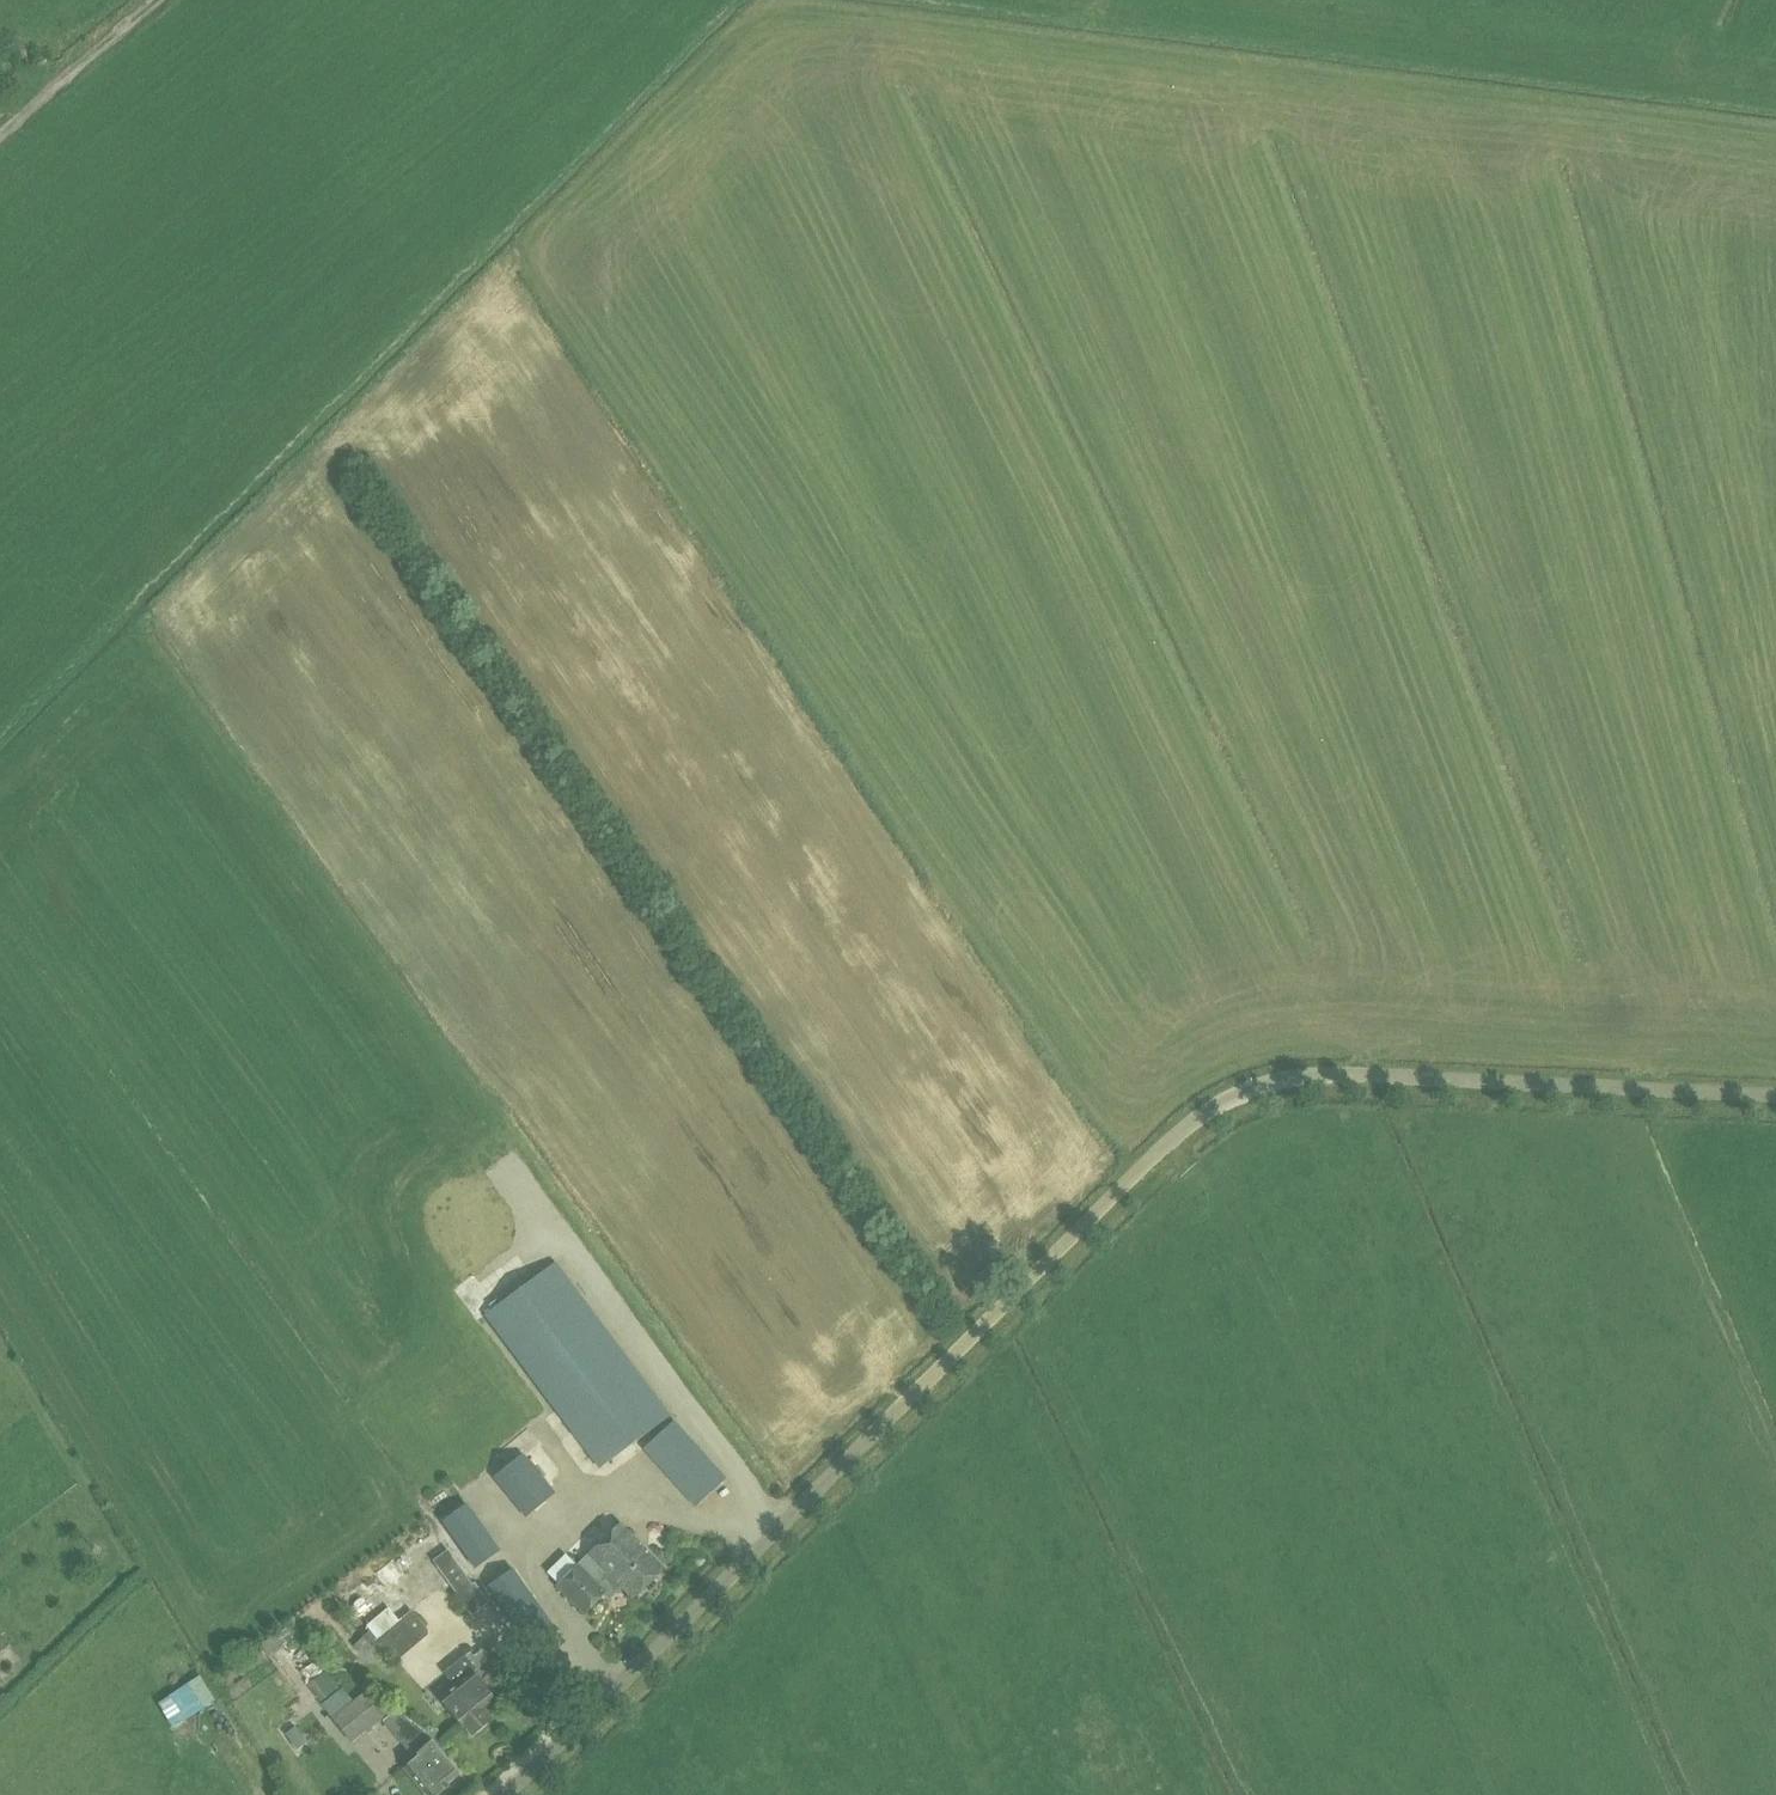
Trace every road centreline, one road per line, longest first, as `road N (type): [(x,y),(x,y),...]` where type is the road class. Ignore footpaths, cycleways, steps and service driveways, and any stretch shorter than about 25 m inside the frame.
road 1 (unclassified): [(502,1794),(1213,1107),(1253,1088),(1340,1073),(1775,1093)]

